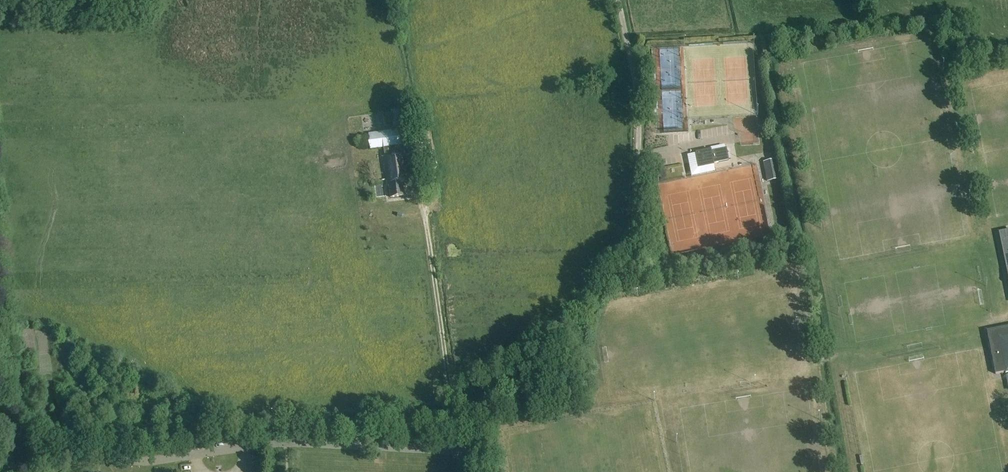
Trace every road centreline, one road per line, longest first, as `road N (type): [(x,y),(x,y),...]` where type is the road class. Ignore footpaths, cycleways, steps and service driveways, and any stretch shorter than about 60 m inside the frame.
road 1 (unclassified): [(476,452),(288,443),(143,462),(66,455),(48,463)]
road 2 (unclassified): [(476,452),(471,409),(483,386),(582,306),(601,269),(635,232),(639,146)]
road 3 (track): [(471,409),(452,392),(447,374),(414,180)]

